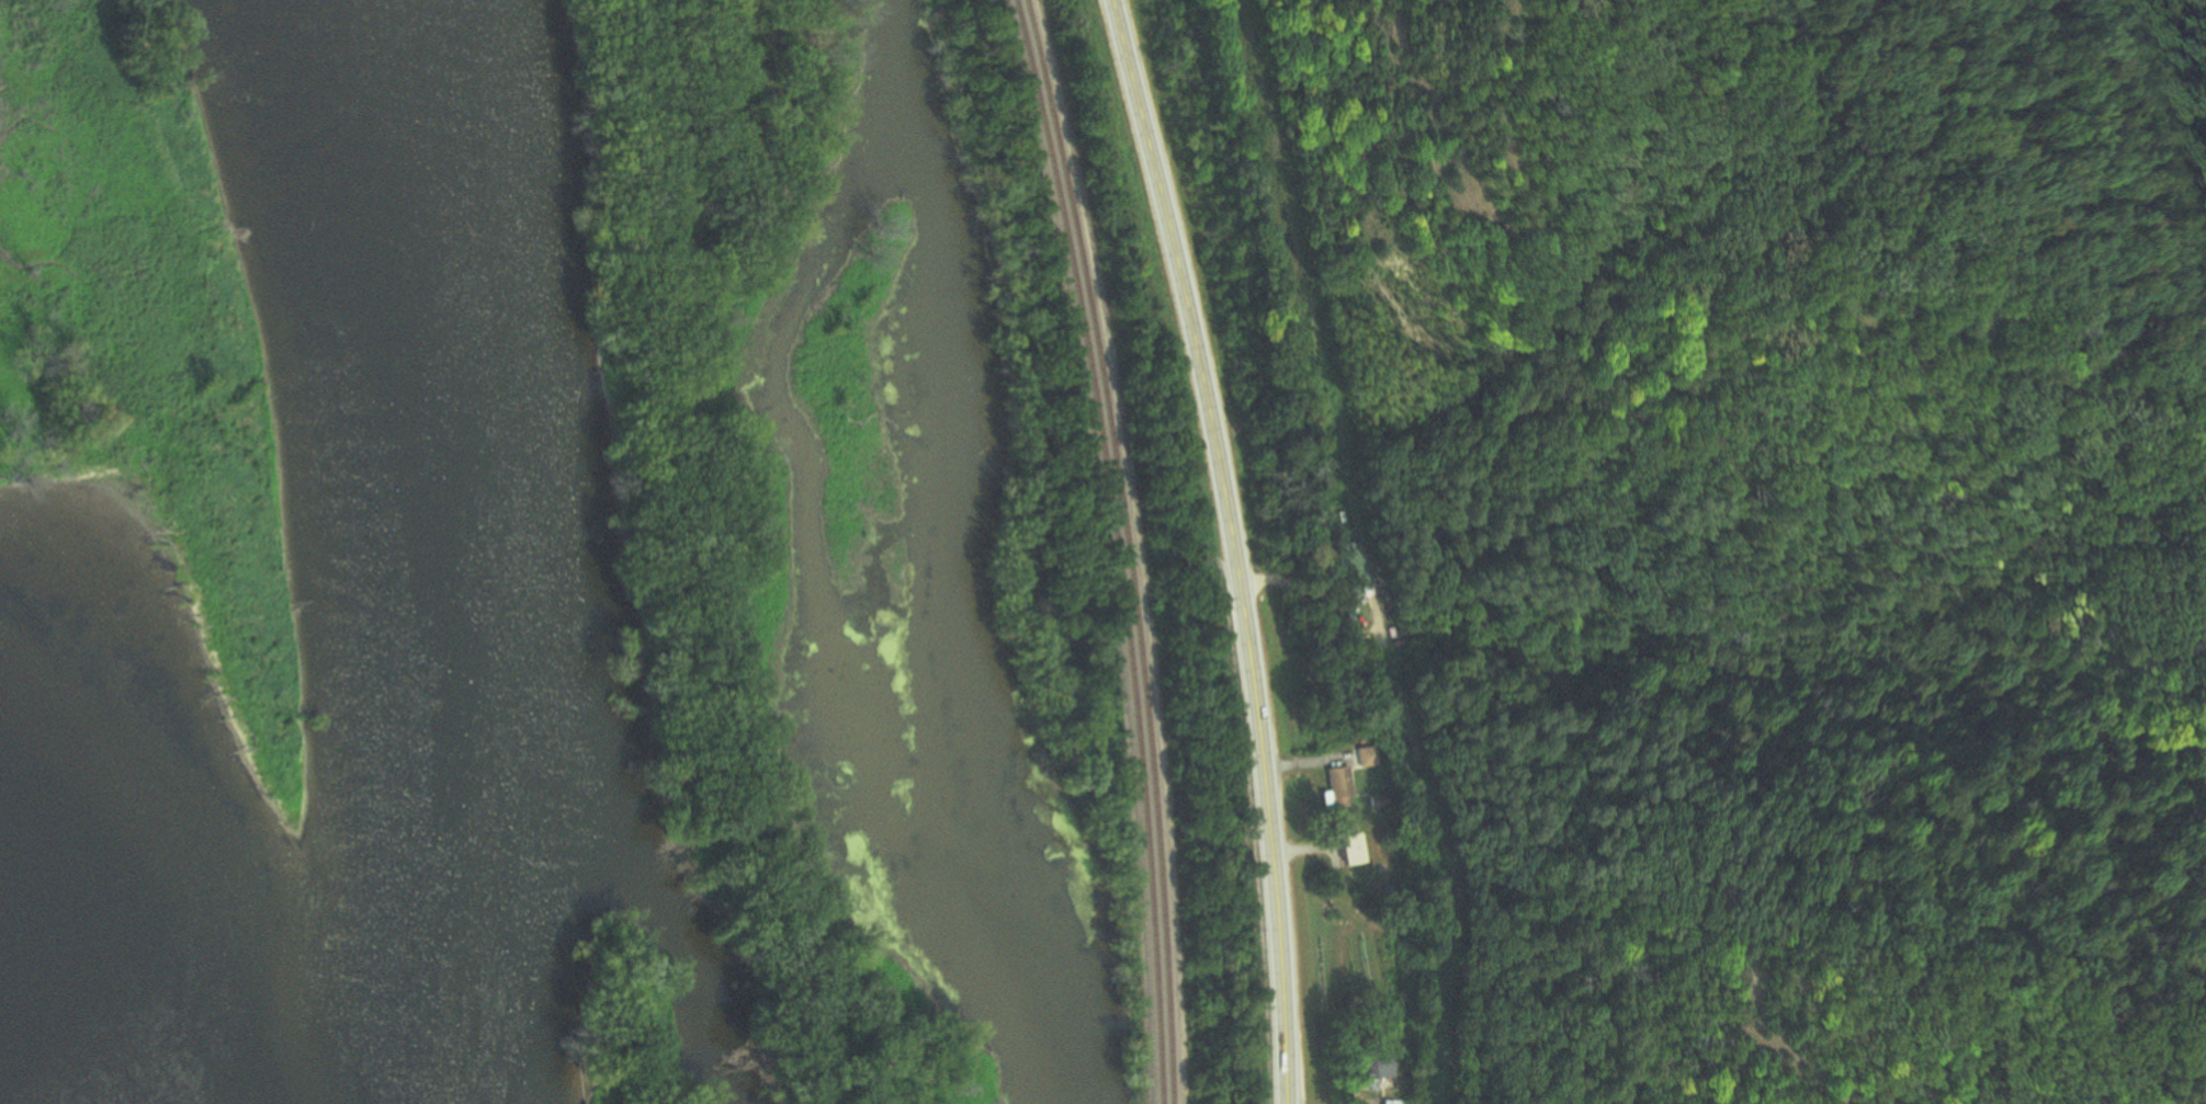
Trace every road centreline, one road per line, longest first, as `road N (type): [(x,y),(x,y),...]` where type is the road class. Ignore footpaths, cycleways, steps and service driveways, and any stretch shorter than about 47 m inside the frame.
road 1 (primary): [(1284,1103),(1274,903),(1232,532),(1183,271),(1118,0)]

